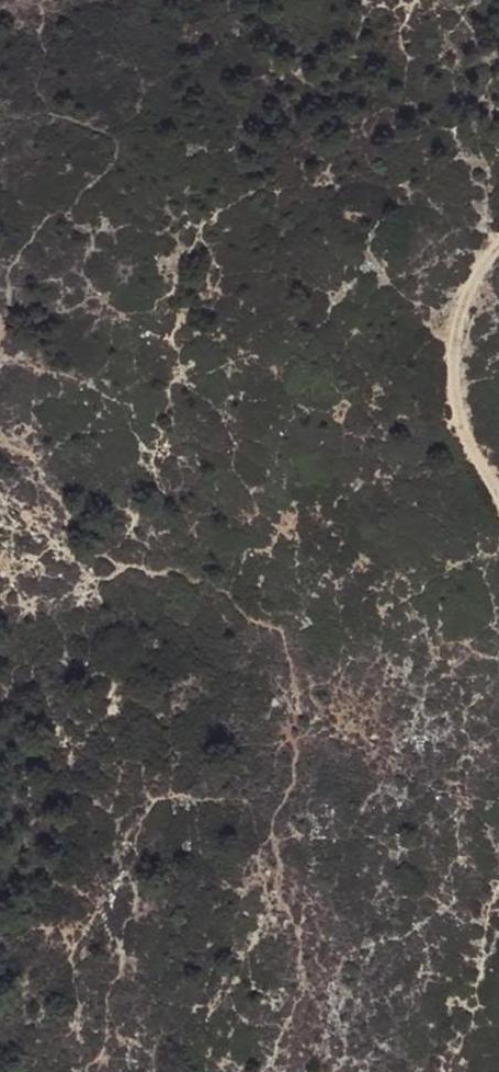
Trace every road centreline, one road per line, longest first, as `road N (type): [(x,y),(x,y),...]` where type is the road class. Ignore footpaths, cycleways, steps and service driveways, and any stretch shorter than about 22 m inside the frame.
road 1 (track): [(498,498),(464,437),(451,349),(461,302),(498,241)]

